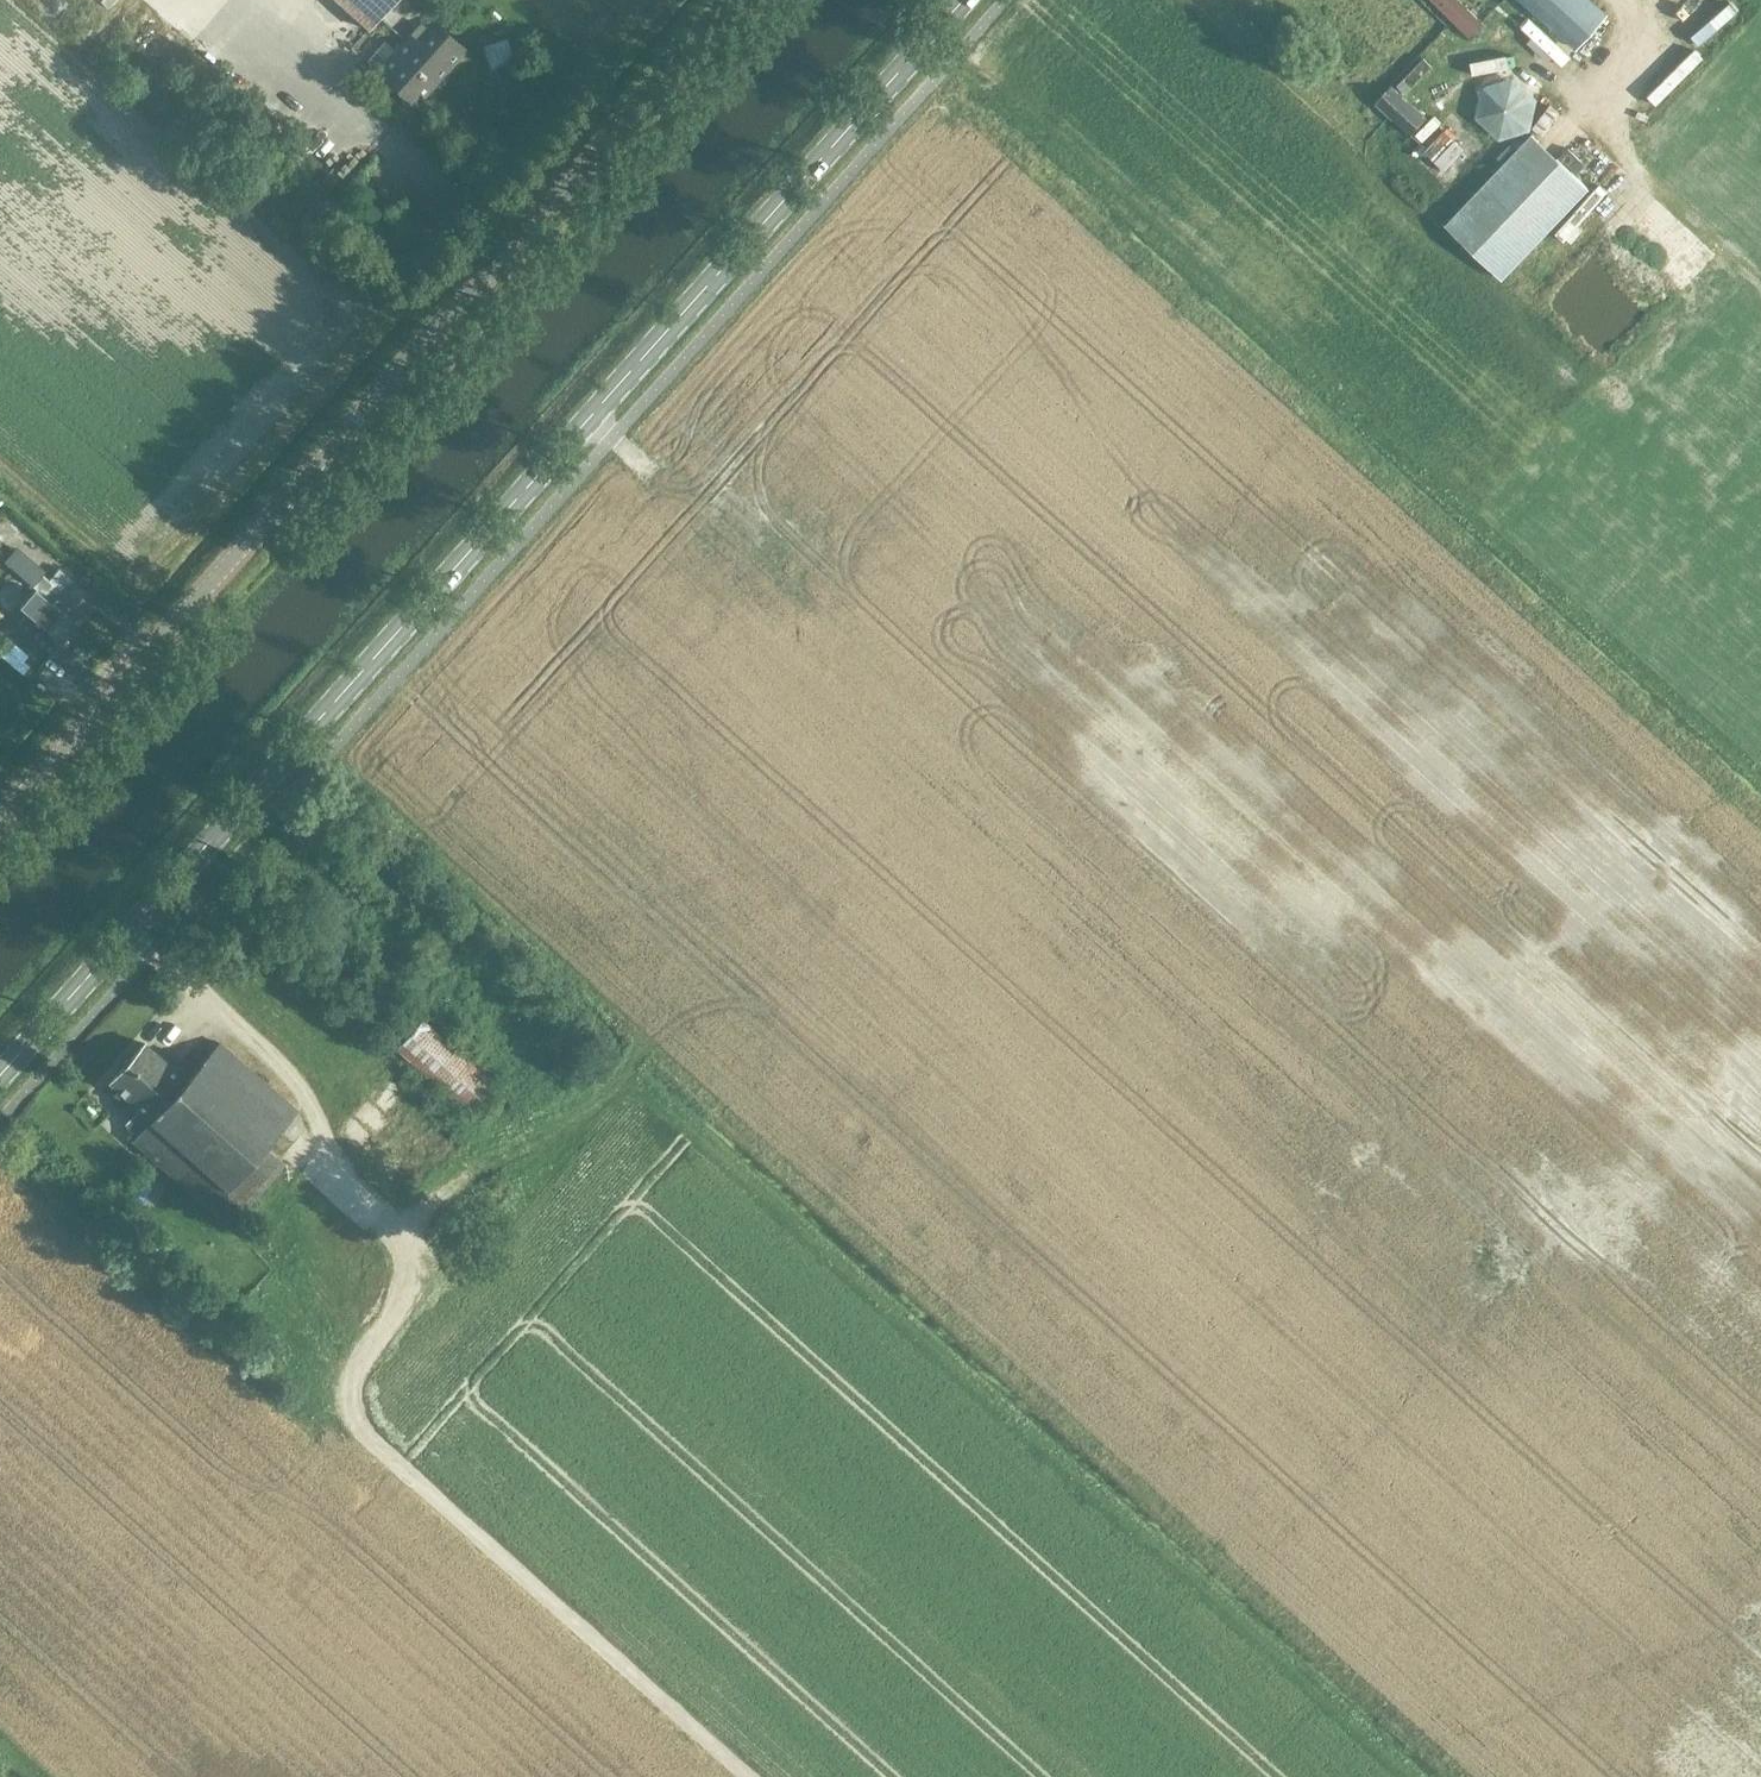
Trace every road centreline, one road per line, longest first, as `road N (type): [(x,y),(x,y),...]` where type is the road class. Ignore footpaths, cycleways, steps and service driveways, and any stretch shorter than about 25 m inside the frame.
road 1 (secondary): [(0,1083),(968,0)]
road 2 (tertiary): [(0,828),(740,0)]
road 3 (track): [(1614,0),(1618,27),(1559,96)]

